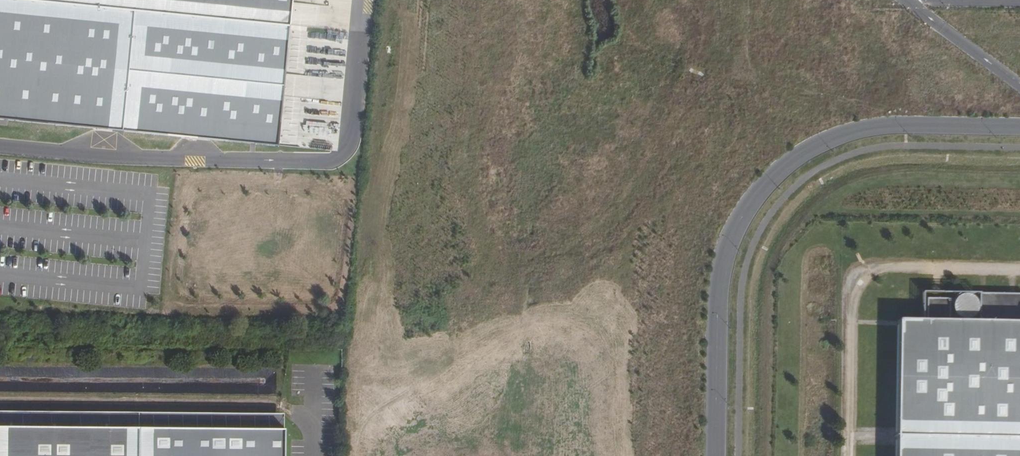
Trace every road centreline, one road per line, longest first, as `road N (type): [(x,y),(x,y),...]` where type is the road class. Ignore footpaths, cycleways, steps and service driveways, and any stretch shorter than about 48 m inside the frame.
road 1 (unclassified): [(714,455),(725,253),(756,195),(809,149),(847,134),(892,126),(1019,127)]

